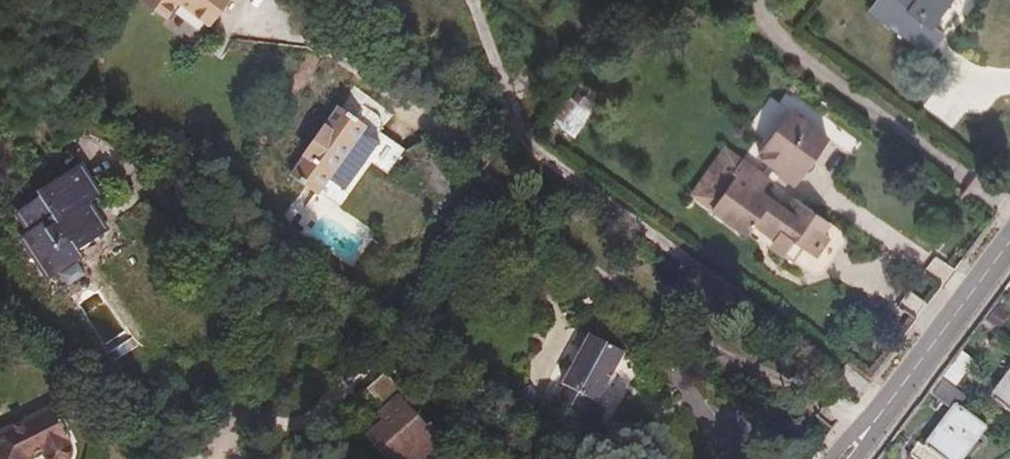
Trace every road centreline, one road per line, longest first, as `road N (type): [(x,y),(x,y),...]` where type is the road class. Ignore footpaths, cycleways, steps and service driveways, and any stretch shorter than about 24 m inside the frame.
road 1 (tertiary): [(1009,237),(845,458)]

